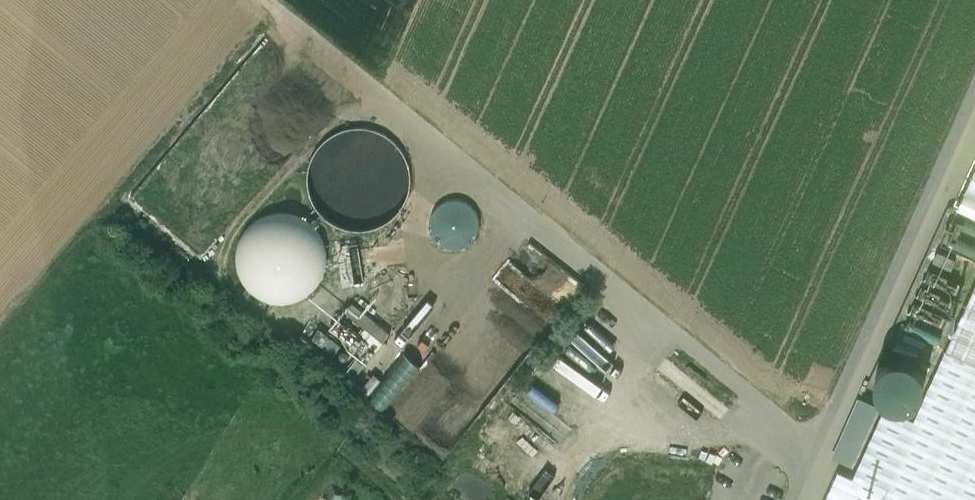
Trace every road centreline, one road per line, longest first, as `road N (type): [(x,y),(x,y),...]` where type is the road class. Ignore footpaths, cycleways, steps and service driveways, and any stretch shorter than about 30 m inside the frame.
road 1 (track): [(815,444),(268,0)]
road 2 (unclassified): [(974,92),(790,499)]

